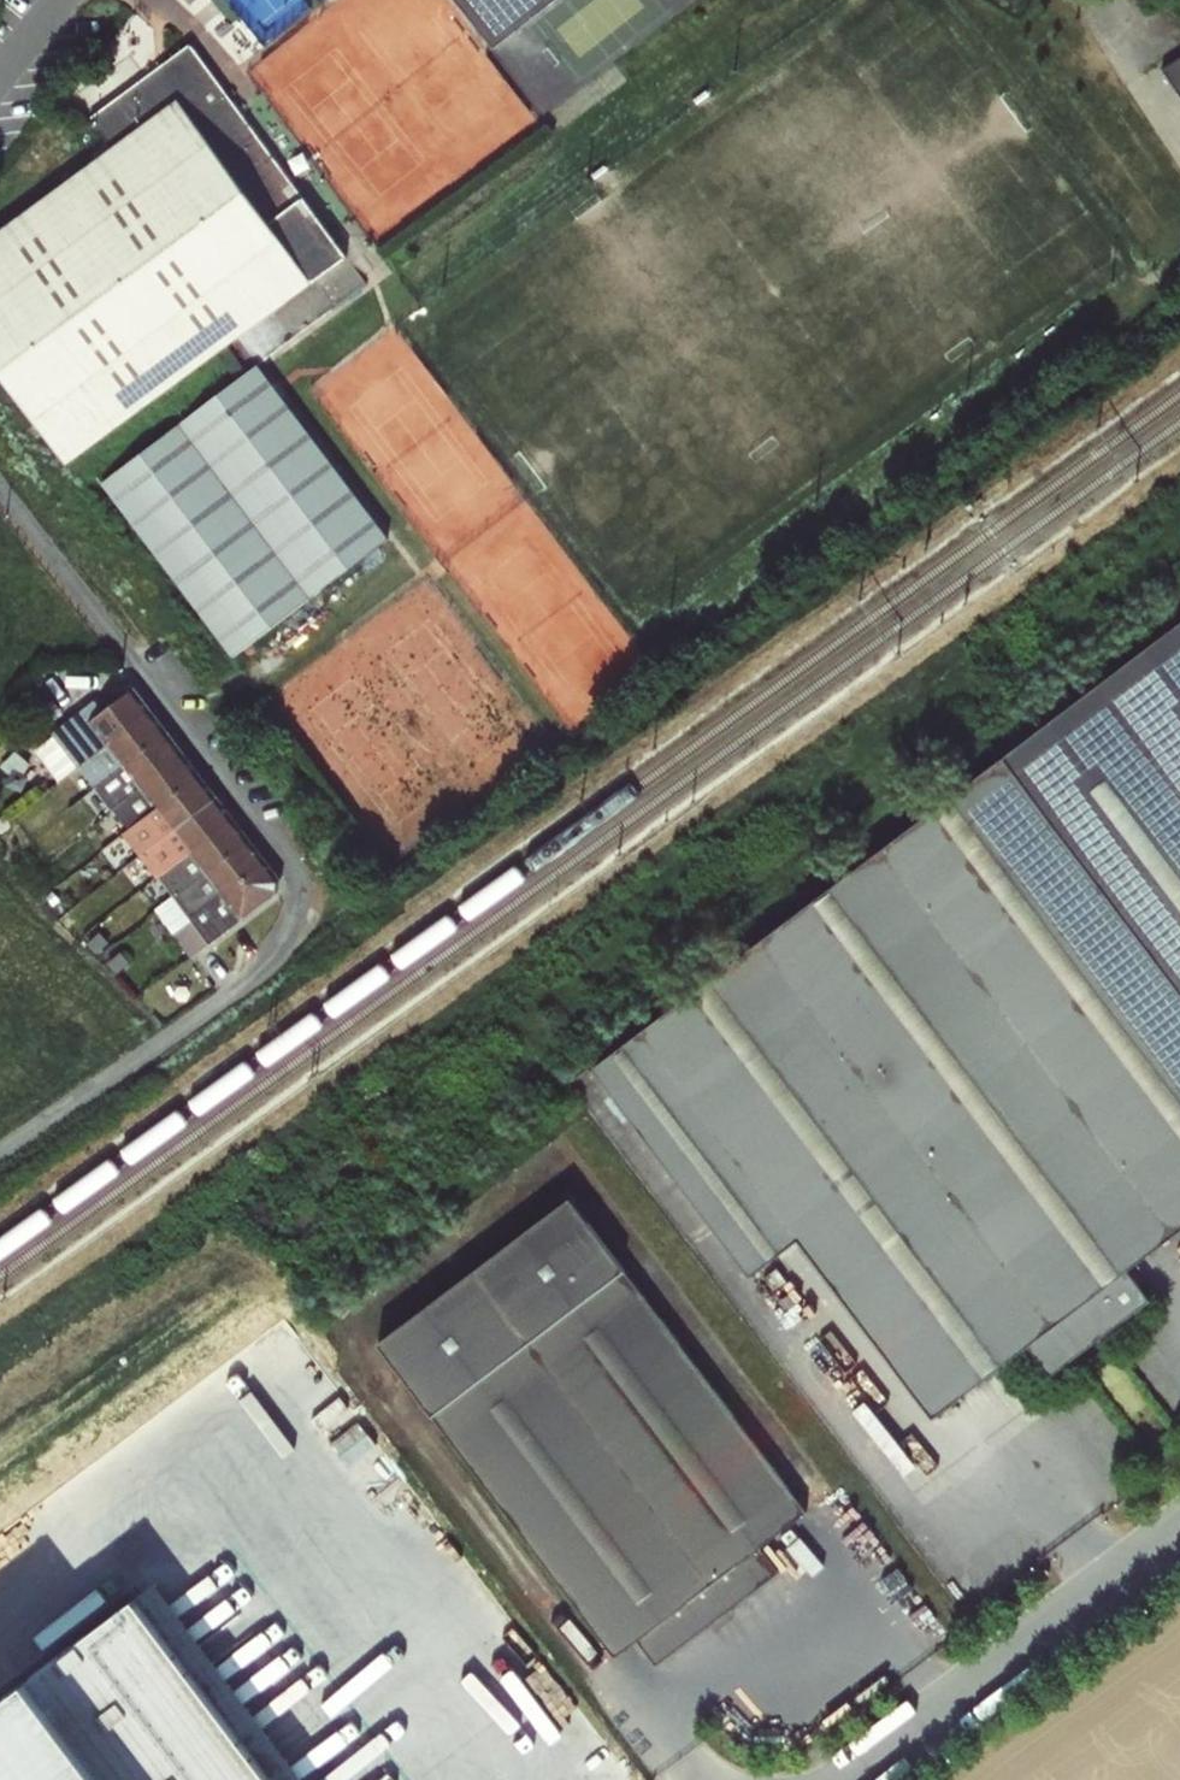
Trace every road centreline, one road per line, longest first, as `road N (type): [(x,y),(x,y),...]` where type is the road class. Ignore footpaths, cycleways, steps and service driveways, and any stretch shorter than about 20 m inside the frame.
road 1 (residential): [(0,486),(300,879),(280,943),(258,971),(0,1148)]
road 2 (unclassified): [(1179,1528),(847,1779)]

